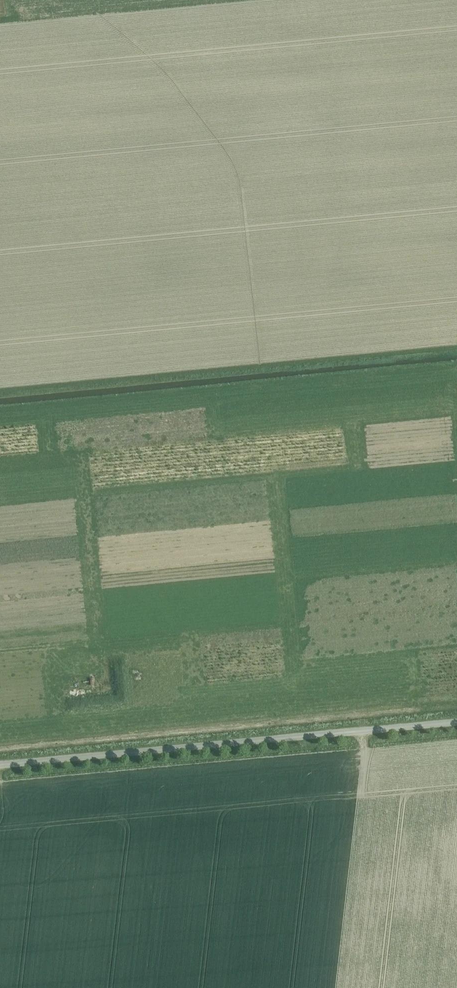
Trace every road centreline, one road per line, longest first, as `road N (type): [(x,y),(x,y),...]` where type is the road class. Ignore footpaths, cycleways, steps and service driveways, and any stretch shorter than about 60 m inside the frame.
road 1 (unclassified): [(0,765),(456,722)]

